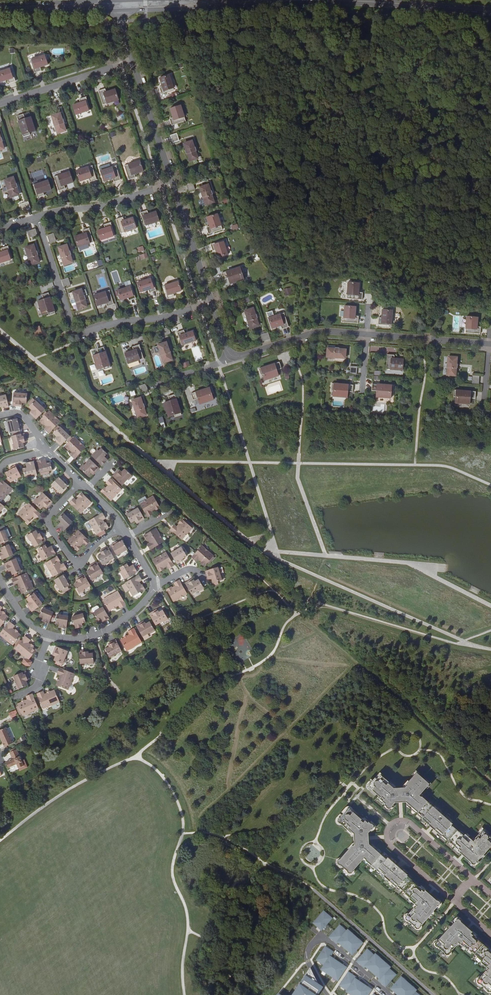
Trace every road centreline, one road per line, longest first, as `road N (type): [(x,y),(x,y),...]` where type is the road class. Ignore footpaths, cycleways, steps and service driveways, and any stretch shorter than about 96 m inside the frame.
road 1 (primary): [(490,11),(346,1),(119,5)]
road 2 (unclassified): [(232,357),(326,331),(490,344)]
road 3 (residential): [(37,217),(82,334),(213,304)]
road 4 (residential): [(81,482),(46,520),(69,558),(80,562),(120,527)]
road 5 (residential): [(174,183),(37,217)]
road 6 (residential): [(134,60),(0,104)]
road 7 (residential): [(47,636),(97,636),(158,585)]
road 8 (unclassified): [(134,60),(174,183)]
road 9 (unclassified): [(174,183),(213,304)]

